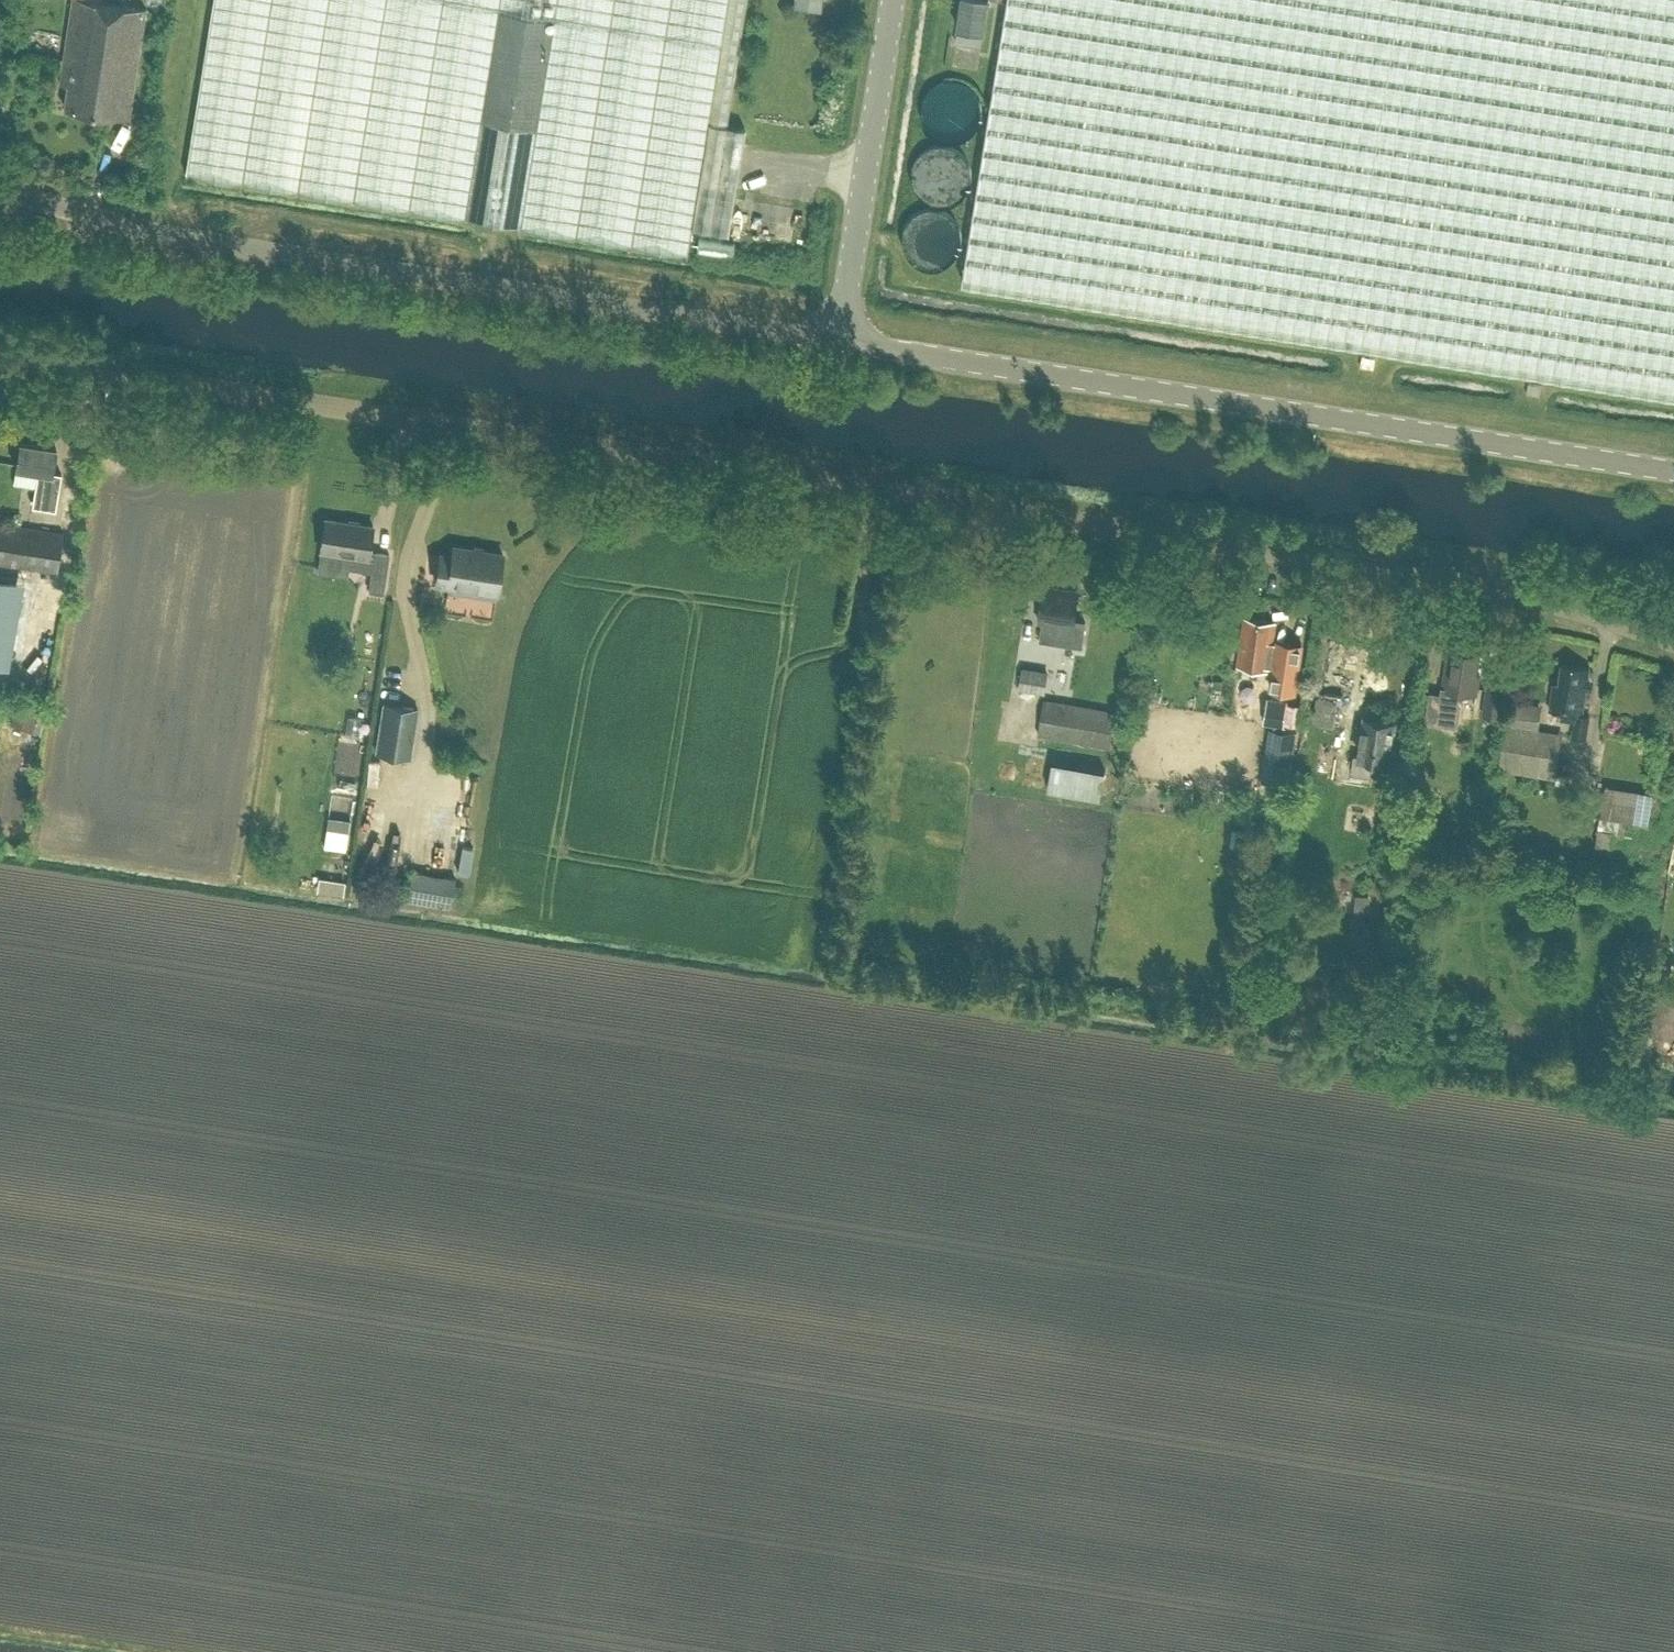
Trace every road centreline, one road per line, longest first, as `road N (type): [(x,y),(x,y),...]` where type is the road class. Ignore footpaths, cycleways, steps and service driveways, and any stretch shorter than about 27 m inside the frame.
road 1 (unclassified): [(1673,638),(1571,603),(1431,574),(0,353)]
road 2 (unclassified): [(843,336),(157,233),(0,186)]
road 3 (unclassified): [(1673,468),(843,336)]
road 4 (residential): [(843,336),(895,0)]

